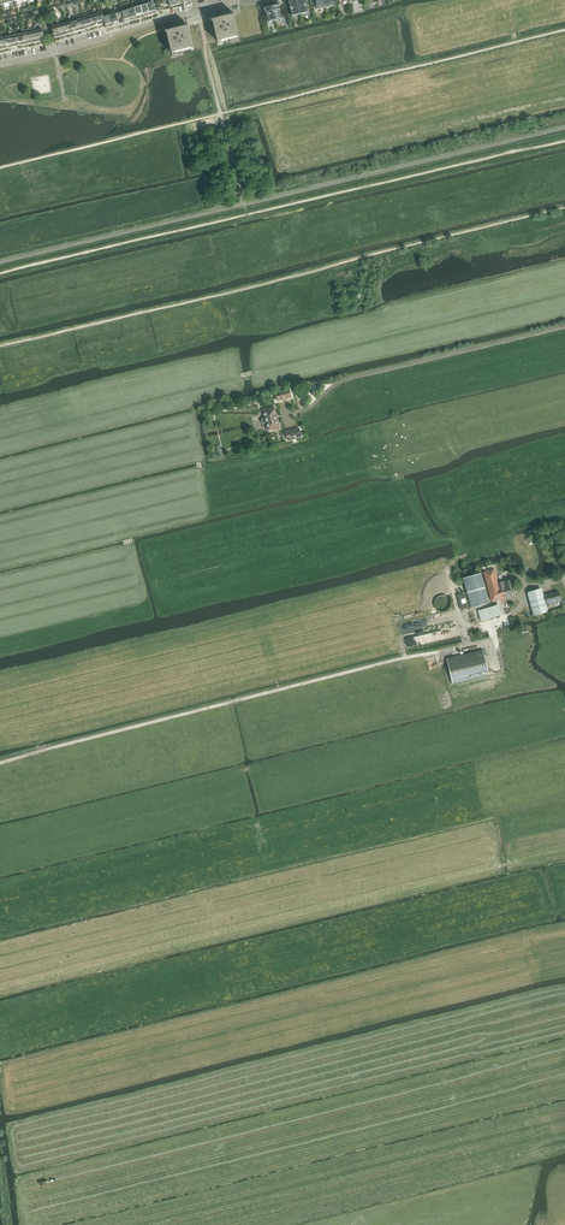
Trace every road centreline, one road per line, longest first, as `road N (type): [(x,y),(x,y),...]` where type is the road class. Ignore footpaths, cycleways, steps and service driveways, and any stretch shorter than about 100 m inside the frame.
road 1 (track): [(0,763),(493,640),(497,625)]
road 2 (residential): [(55,54),(197,10)]

